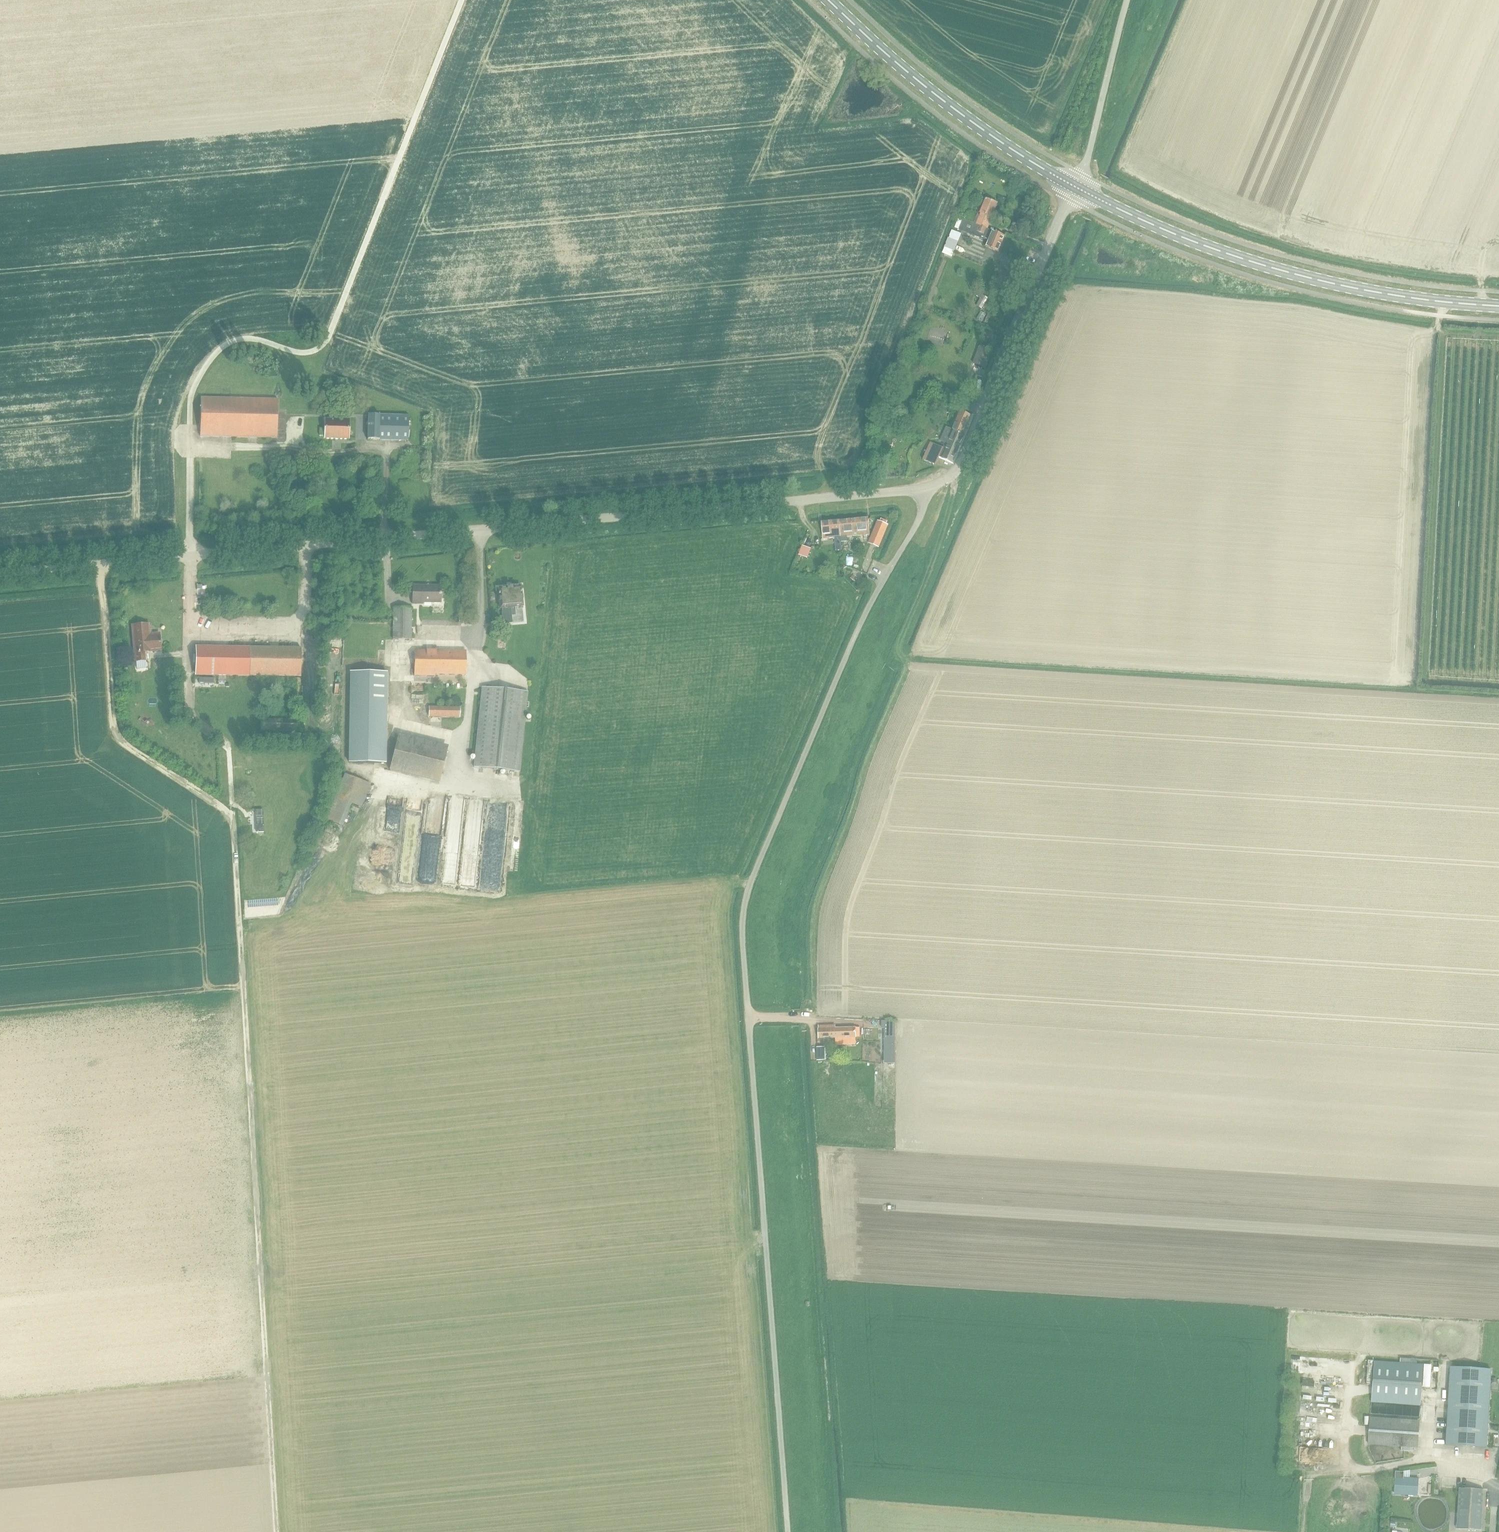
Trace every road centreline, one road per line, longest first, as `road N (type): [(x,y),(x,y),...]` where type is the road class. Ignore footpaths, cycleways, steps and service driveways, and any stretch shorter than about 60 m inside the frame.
road 1 (unclassified): [(784,1531),(744,898),(837,668),(930,488)]
road 2 (track): [(98,563),(118,736),(233,822),(276,1531)]
road 3 (unclassified): [(0,572),(930,488)]
road 4 (secondary): [(1498,304),(1330,282),(1230,253),(1077,187)]
road 5 (unclassified): [(930,488),(954,472),(1077,187)]
road 6 (secondary): [(1077,187),(920,83),(827,0)]
road 7 (unclassified): [(1077,187),(1126,0)]

